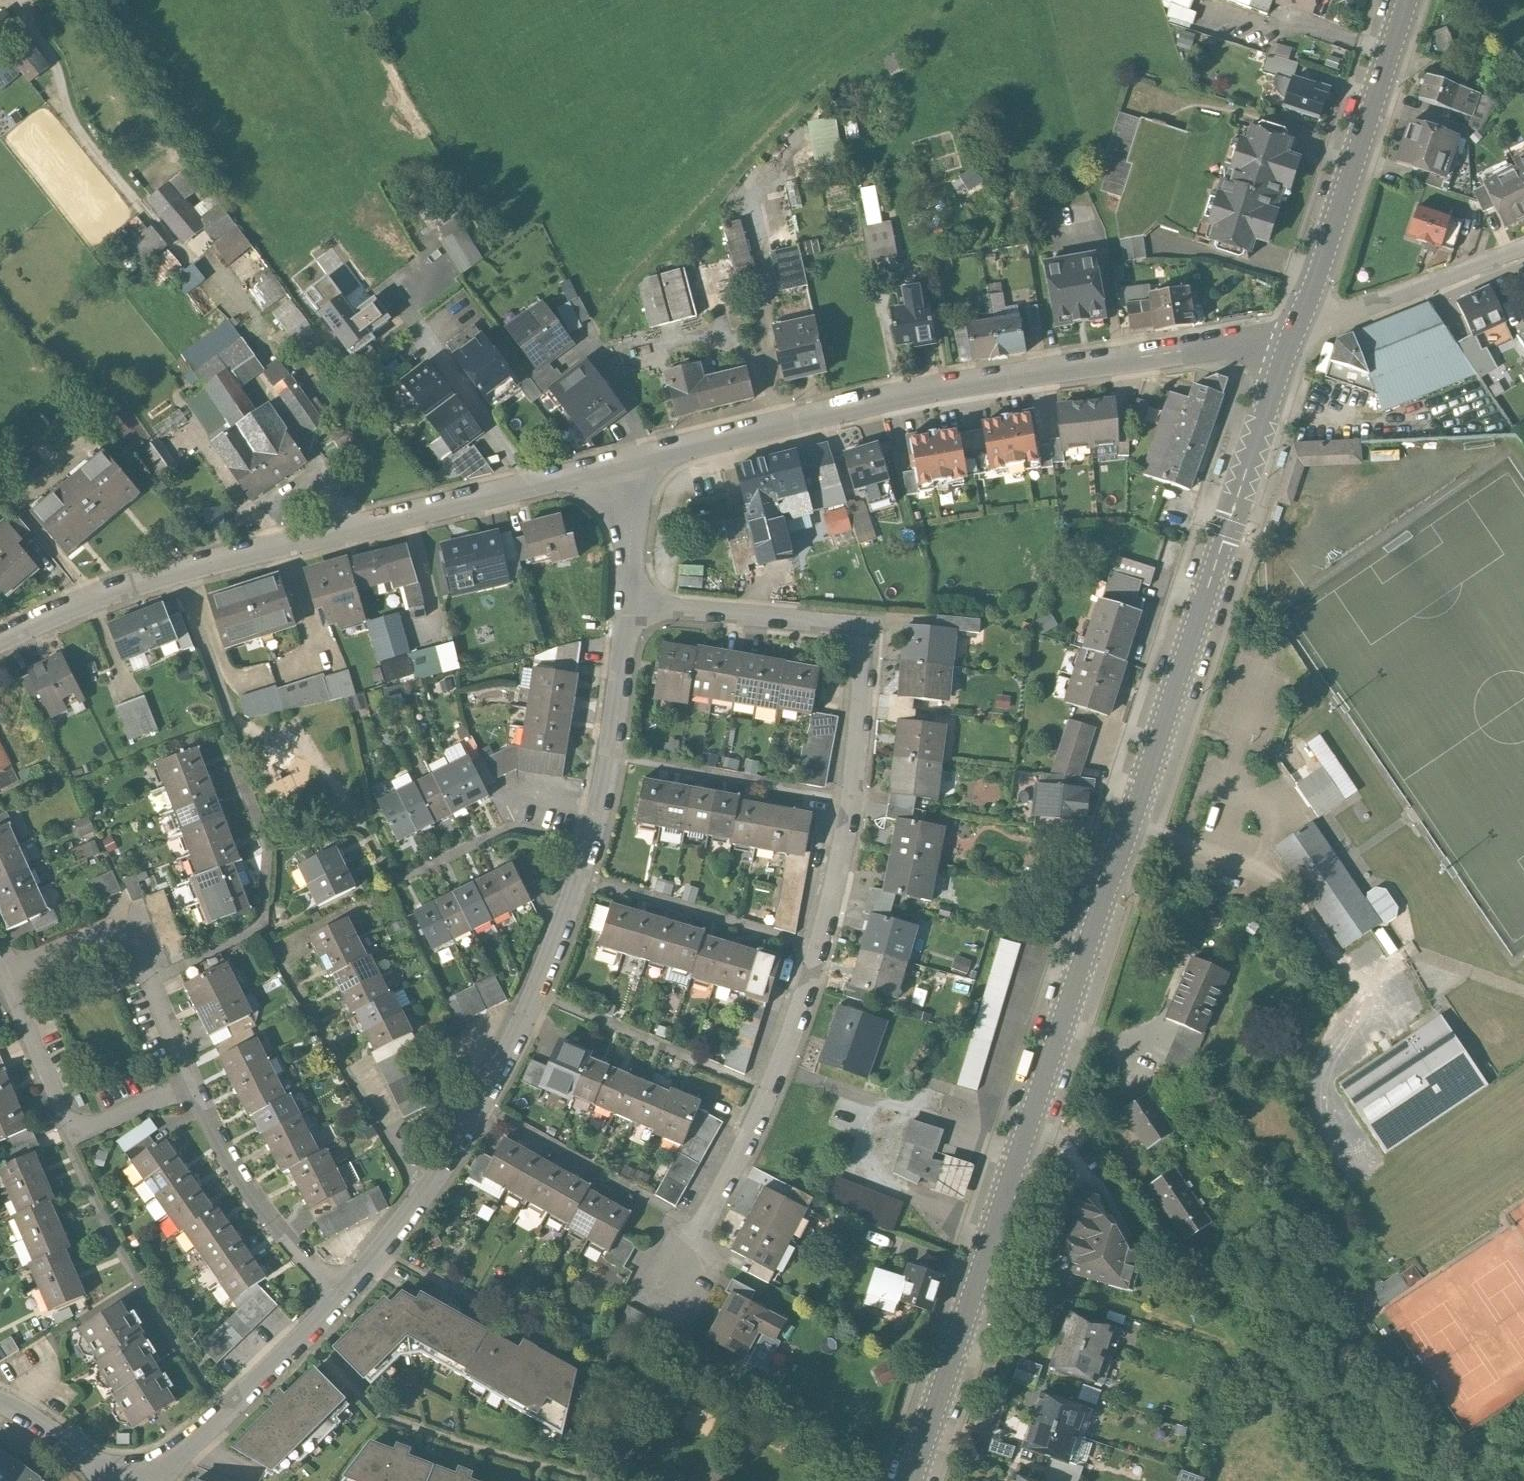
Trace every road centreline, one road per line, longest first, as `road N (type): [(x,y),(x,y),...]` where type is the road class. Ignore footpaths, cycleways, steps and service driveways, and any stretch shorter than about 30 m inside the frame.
road 1 (secondary): [(1293,334),(912,1480)]
road 2 (residential): [(639,599),(863,634),(854,792),(790,1022),(675,1277)]
road 3 (residential): [(342,1292),(399,1257),(442,1204),(561,989),(639,599)]
road 4 (residential): [(623,454),(703,431),(1293,334)]
road 5 (residential): [(0,664),(359,516),(623,454)]
road 6 (secondary): [(1407,0),(1293,334)]
road 7 (residential): [(8,979),(72,1128),(194,1074)]
road 8 (residential): [(194,1074),(131,929),(8,979)]
road 9 (residential): [(146,1480),(257,1386),(342,1292)]
road 10 (residential): [(342,1292),(256,1195),(194,1074)]
road 11 (residential): [(1293,334),(1523,254)]
road 12 (residential): [(639,599),(644,510),(623,454)]
road 13 (residential): [(120,1480),(51,1427),(0,1400)]

